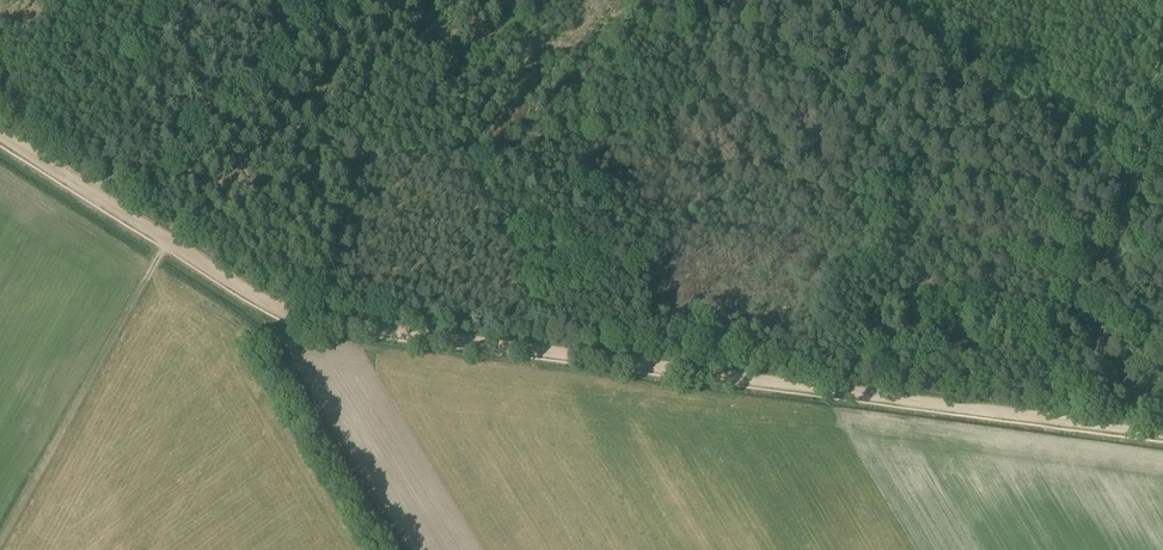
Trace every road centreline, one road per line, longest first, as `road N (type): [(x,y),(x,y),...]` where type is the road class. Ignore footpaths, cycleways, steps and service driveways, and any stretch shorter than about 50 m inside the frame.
road 1 (track): [(168,240),(299,319),(1162,436)]
road 2 (track): [(0,537),(168,240)]
road 3 (track): [(888,0),(965,79),(1147,139)]

